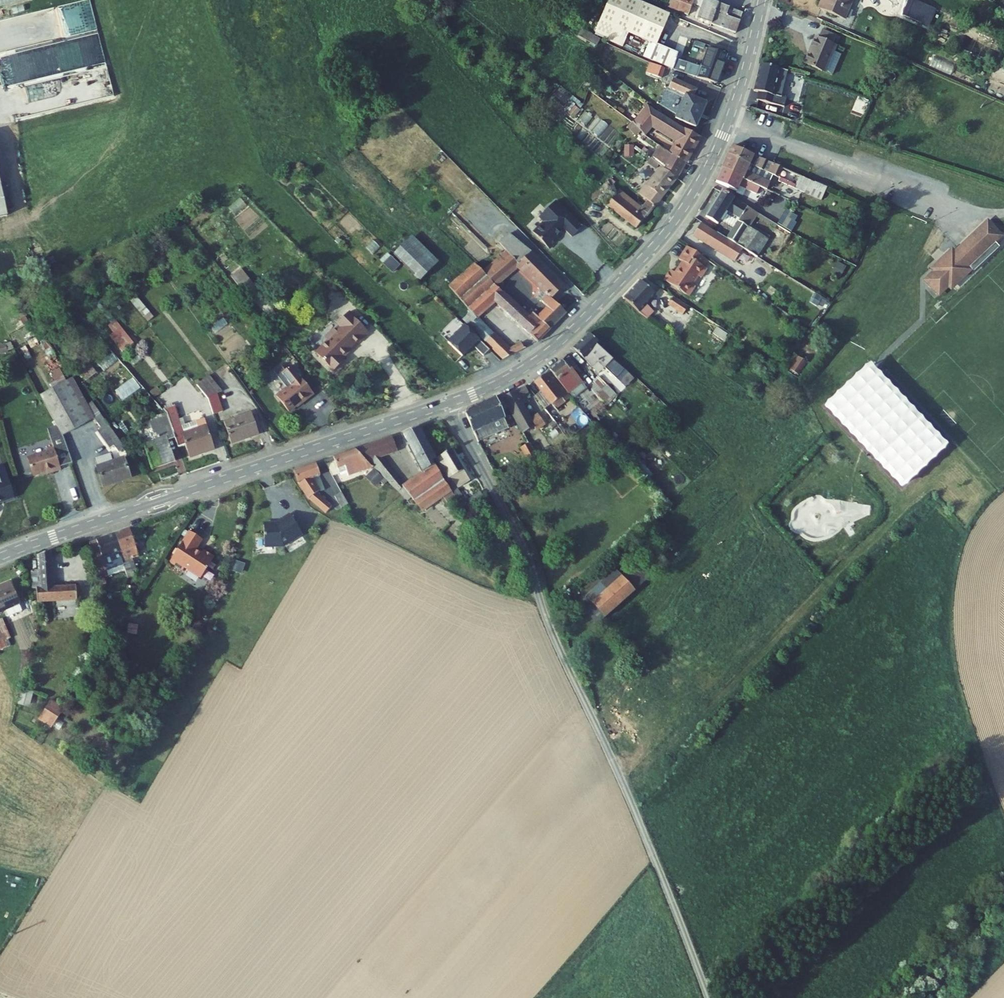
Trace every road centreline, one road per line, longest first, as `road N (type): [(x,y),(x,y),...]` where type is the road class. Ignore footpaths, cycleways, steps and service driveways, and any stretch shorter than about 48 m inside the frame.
road 1 (unclassified): [(445,404),(522,544),(709,997)]
road 2 (tertiary): [(762,0),(720,144),(665,233),(548,352),(445,404)]
road 3 (tertiary): [(445,404),(0,557)]
road 4 (track): [(625,788),(887,526)]

